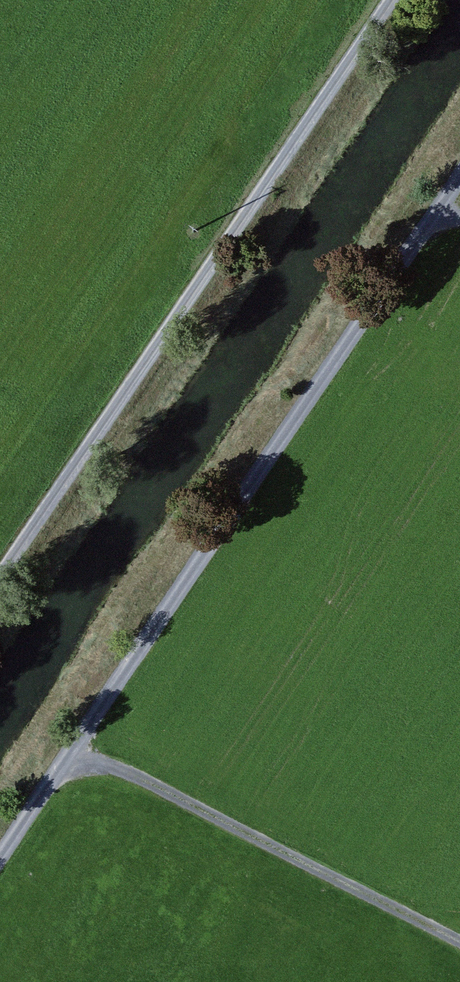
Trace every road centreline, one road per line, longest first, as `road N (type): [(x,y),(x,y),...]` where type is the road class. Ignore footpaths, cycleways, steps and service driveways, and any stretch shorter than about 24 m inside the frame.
road 1 (track): [(459,180),(0,859)]
road 2 (track): [(403,0),(0,577)]
road 3 (track): [(459,937),(130,772),(98,766),(56,775)]

